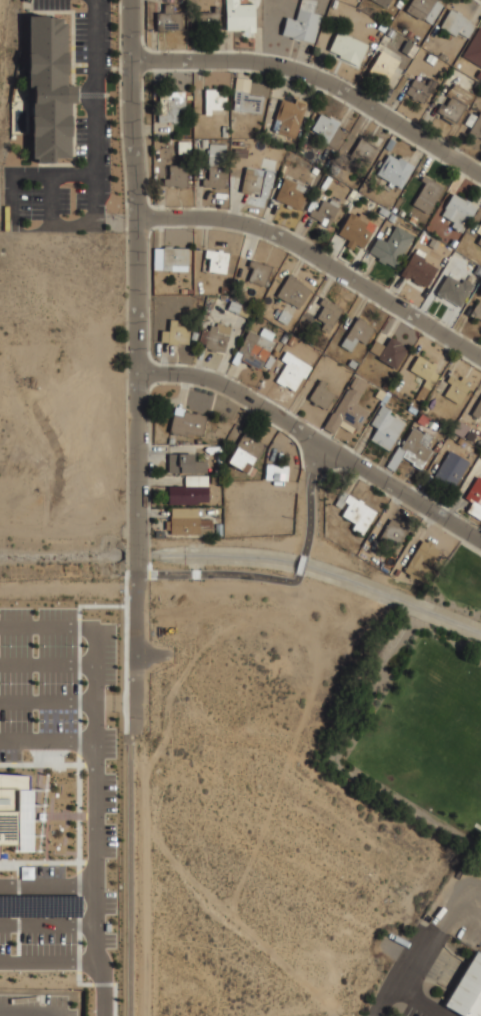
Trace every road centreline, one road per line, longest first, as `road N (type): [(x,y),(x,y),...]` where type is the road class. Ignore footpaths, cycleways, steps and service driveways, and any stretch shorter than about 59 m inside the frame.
road 1 (tertiary): [(130,0),(136,549)]
road 2 (residential): [(138,374),(223,384),(480,540)]
road 3 (residential): [(135,218),(229,220),(277,235),(480,358)]
road 4 (residential): [(130,60),(288,67),(480,175)]
road 5 (track): [(139,743),(140,798),(178,862),(220,914),(333,1009)]
road 6 (tertiary): [(136,562),(134,715)]

